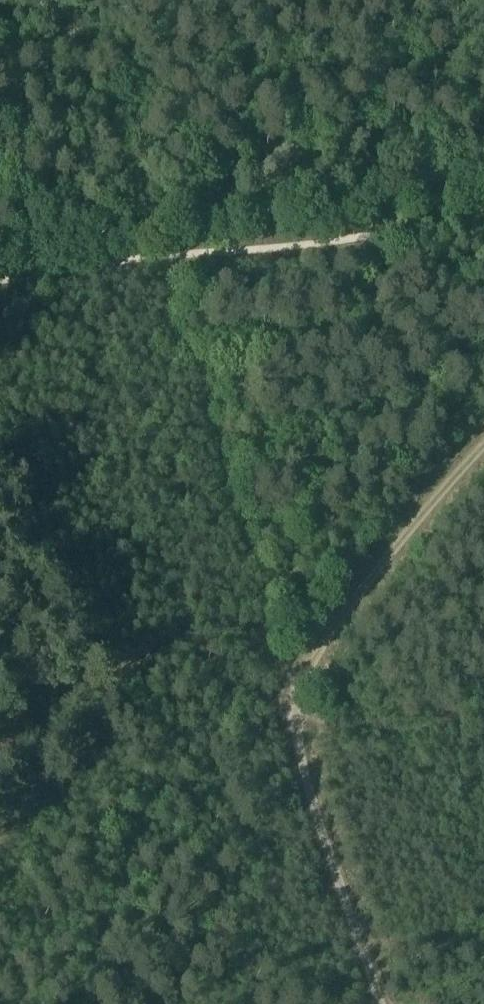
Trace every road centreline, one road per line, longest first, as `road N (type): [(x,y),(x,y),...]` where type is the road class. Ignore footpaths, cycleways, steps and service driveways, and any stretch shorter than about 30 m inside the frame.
road 1 (track): [(274,644),(295,703),(298,751),(379,1003)]
road 2 (track): [(483,441),(349,605),(295,703)]
road 3 (track): [(171,223),(483,167)]
road 4 (track): [(0,689),(249,635),(274,644)]
road 5 (track): [(0,256),(171,223)]

